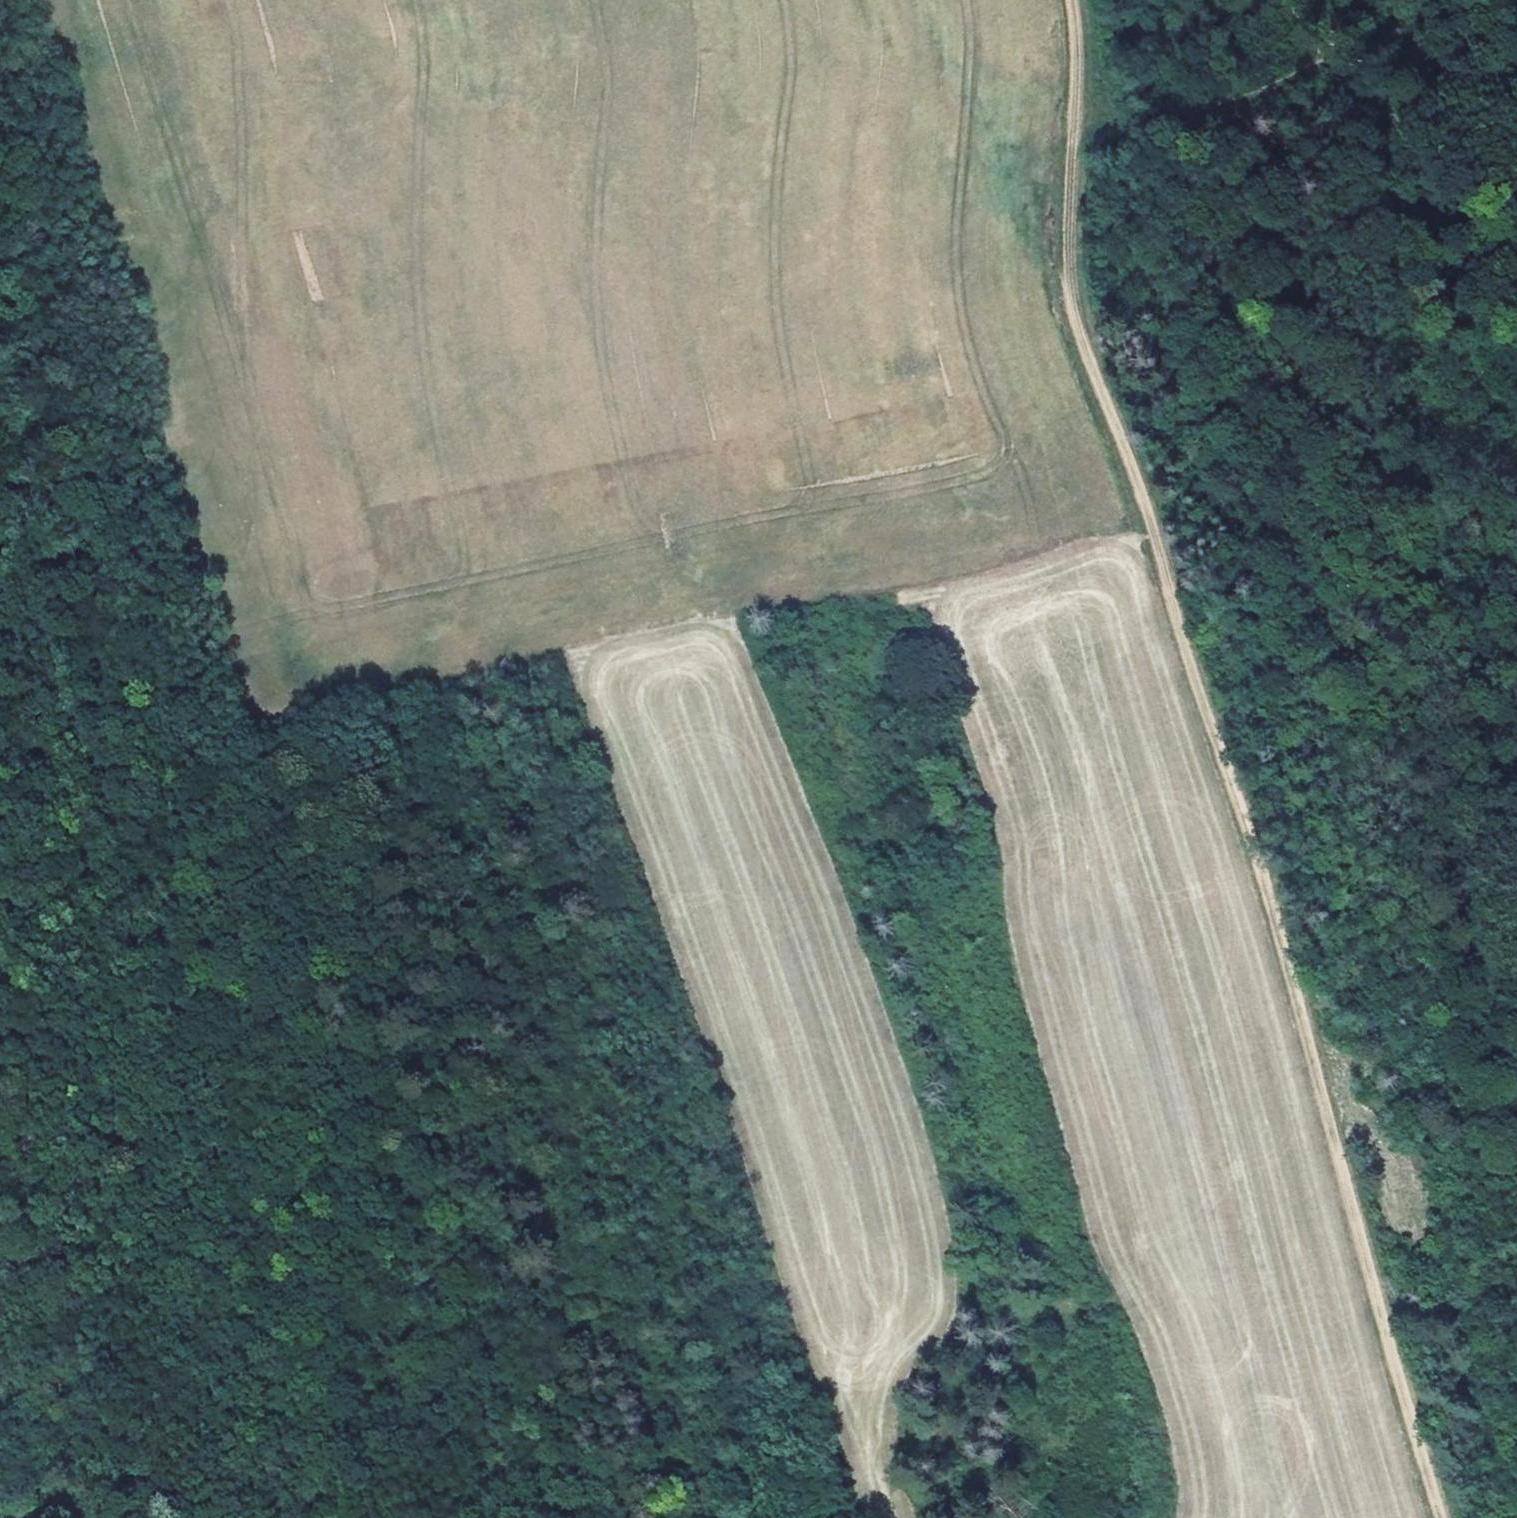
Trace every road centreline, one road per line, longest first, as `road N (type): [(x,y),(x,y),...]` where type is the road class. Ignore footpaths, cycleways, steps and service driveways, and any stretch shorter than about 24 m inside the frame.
road 1 (track): [(1433,1517),(1284,954),(1158,556),(1017,177),(1025,154),(1080,127),(1091,101),(1071,0)]
road 2 (track): [(1516,437),(1504,429),(1452,298),(1394,96),(1271,85),(1141,109),(1091,101)]

